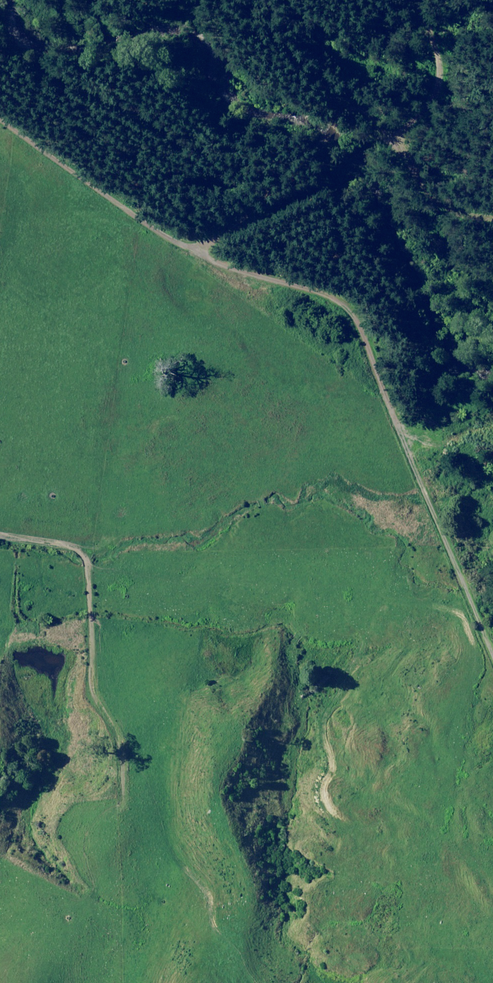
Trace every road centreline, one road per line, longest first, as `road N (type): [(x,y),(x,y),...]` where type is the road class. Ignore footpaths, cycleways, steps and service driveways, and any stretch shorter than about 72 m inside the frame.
road 1 (track): [(210,250),(357,324),(492,661)]
road 2 (track): [(121,792),(119,741),(91,692),(85,572),(73,556),(0,545)]
road 3 (track): [(390,150),(429,208),(460,218),(492,214)]

